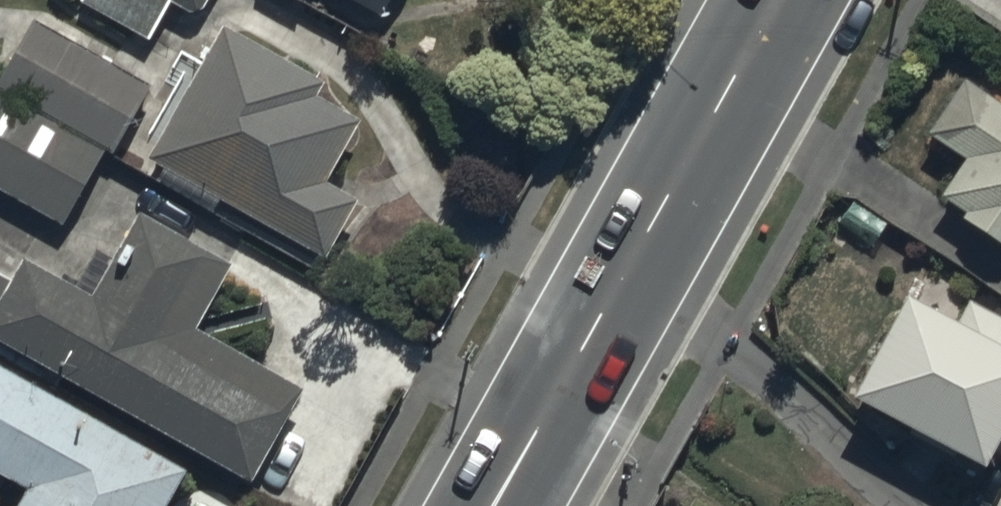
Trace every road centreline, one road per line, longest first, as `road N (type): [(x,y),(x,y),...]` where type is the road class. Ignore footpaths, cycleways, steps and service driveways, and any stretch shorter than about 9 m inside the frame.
road 1 (residential): [(912,505),(627,263)]
road 2 (secondary): [(774,0),(627,263)]
road 3 (secondary): [(627,263),(491,505)]

